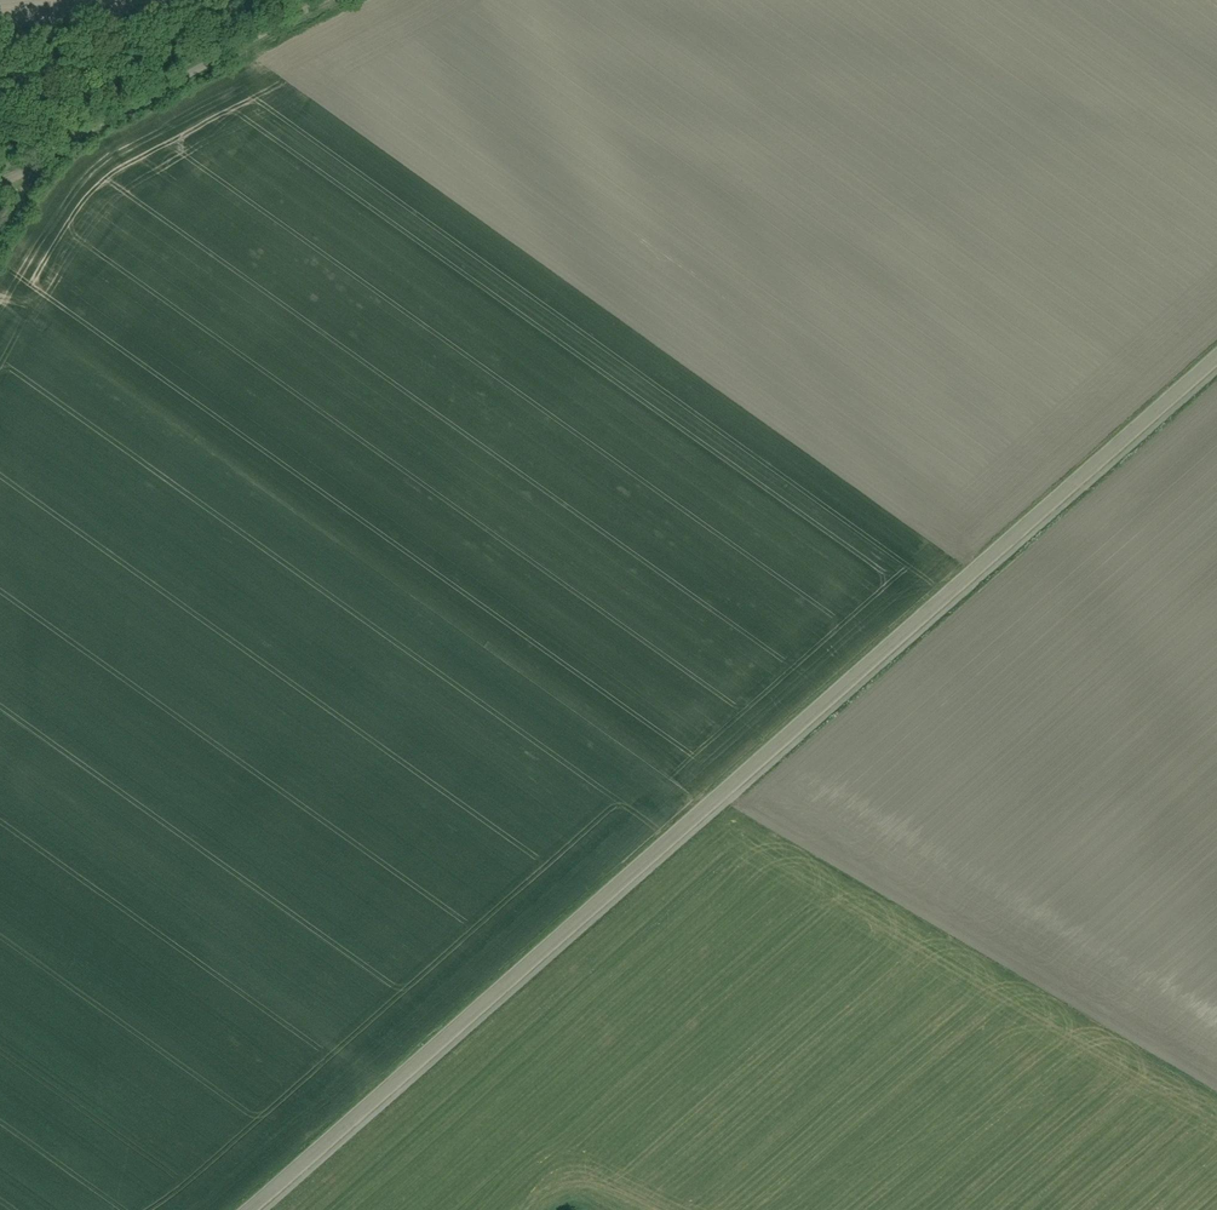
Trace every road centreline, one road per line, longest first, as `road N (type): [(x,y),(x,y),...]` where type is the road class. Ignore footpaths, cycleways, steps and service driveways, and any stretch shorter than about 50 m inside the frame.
road 1 (tertiary): [(1216,360),(247,1209)]
road 2 (unclassified): [(0,183),(328,0)]

